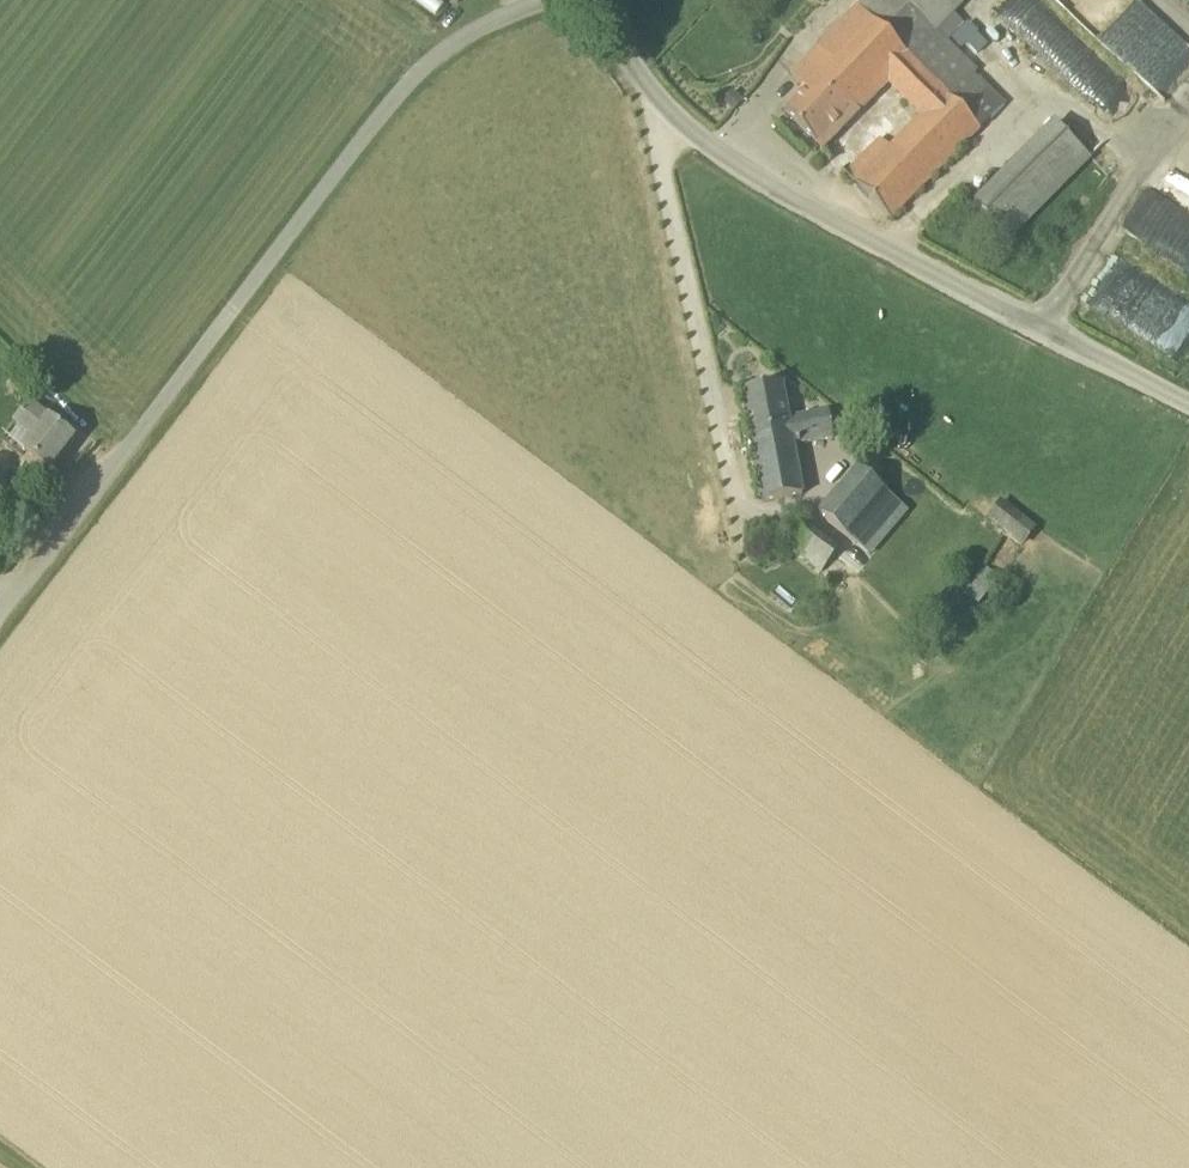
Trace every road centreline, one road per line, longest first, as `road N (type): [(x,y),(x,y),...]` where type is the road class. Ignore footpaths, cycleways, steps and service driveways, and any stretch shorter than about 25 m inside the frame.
road 1 (unclassified): [(554,0),(524,8),(433,61),(0,623)]
road 2 (unclassified): [(603,0),(662,108),(1188,397)]

